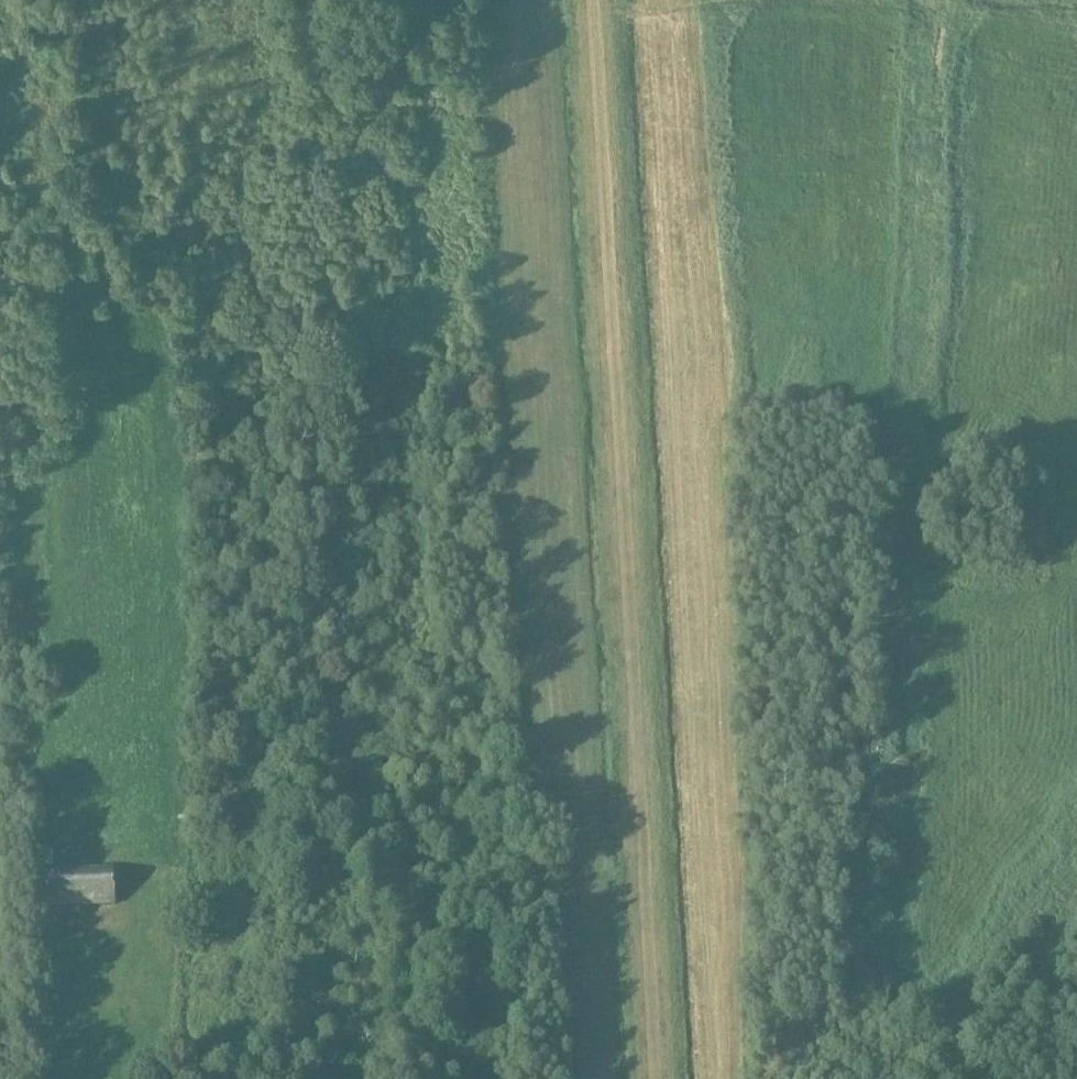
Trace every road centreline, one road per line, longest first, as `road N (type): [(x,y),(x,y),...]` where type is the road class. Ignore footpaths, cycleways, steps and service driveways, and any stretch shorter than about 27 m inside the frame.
road 1 (track): [(654,1078),(590,0)]

